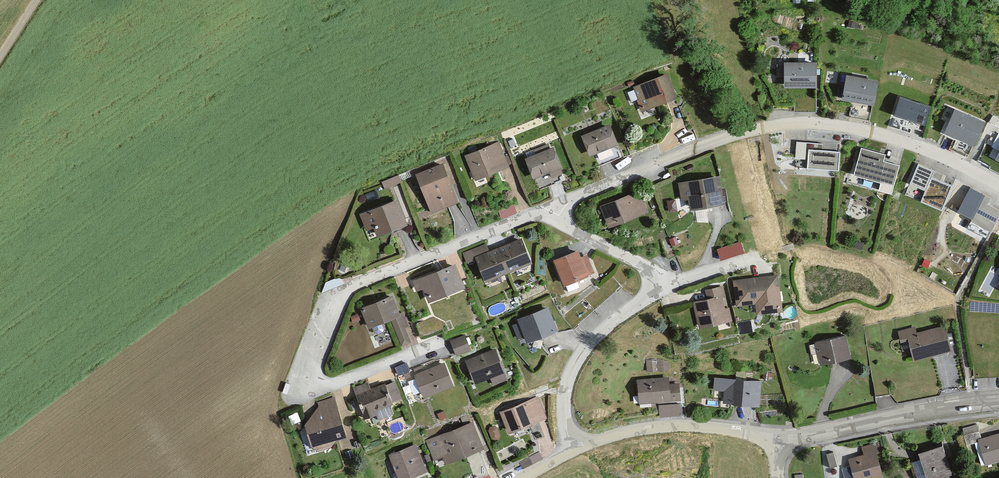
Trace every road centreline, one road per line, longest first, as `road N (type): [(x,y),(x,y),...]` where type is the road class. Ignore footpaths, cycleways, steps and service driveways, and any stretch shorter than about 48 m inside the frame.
road 1 (residential): [(998,406),(776,443)]
road 2 (residential): [(776,443),(692,427),(610,437),(575,449)]
road 3 (residential): [(575,449),(566,396),(582,351),(656,288)]
road 4 (residential): [(656,288),(658,279),(640,265),(544,212)]

